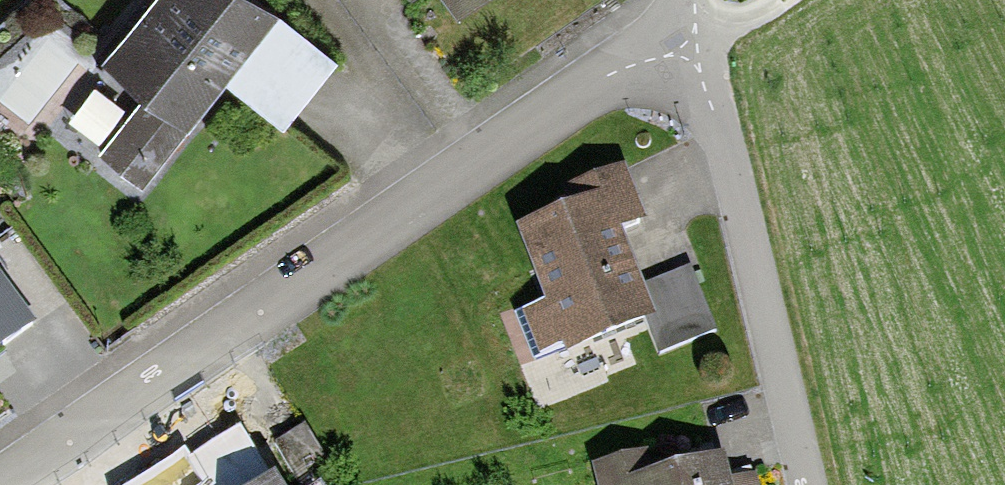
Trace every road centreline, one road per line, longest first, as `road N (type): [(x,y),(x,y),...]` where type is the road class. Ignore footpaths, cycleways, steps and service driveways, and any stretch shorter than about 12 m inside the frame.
road 1 (residential): [(4,484),(605,75),(689,42)]
road 2 (residential): [(798,484),(689,42)]

